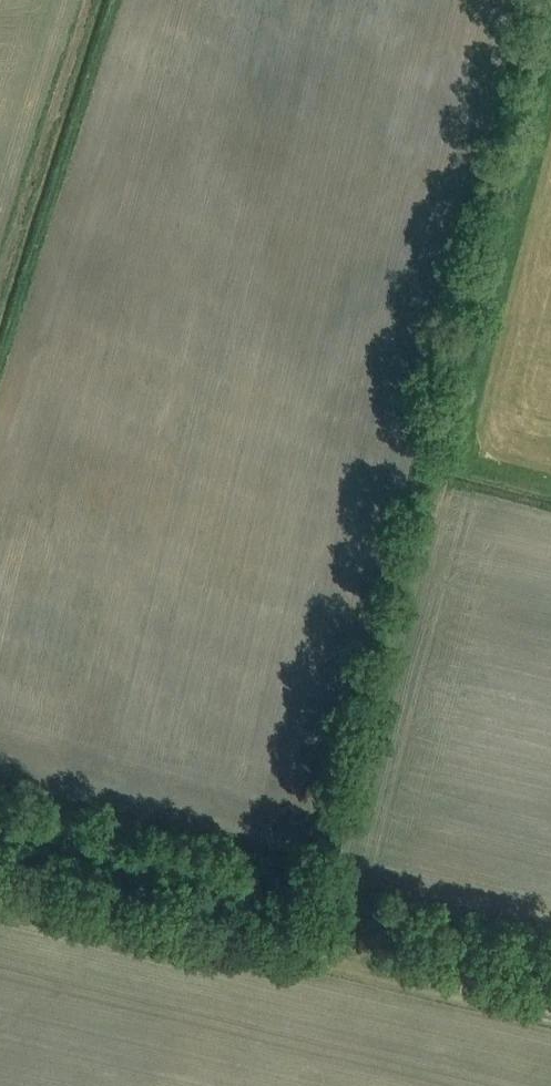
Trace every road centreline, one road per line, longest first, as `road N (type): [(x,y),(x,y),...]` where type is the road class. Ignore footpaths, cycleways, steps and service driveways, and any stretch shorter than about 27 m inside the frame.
road 1 (track): [(550,1017),(0,884)]

